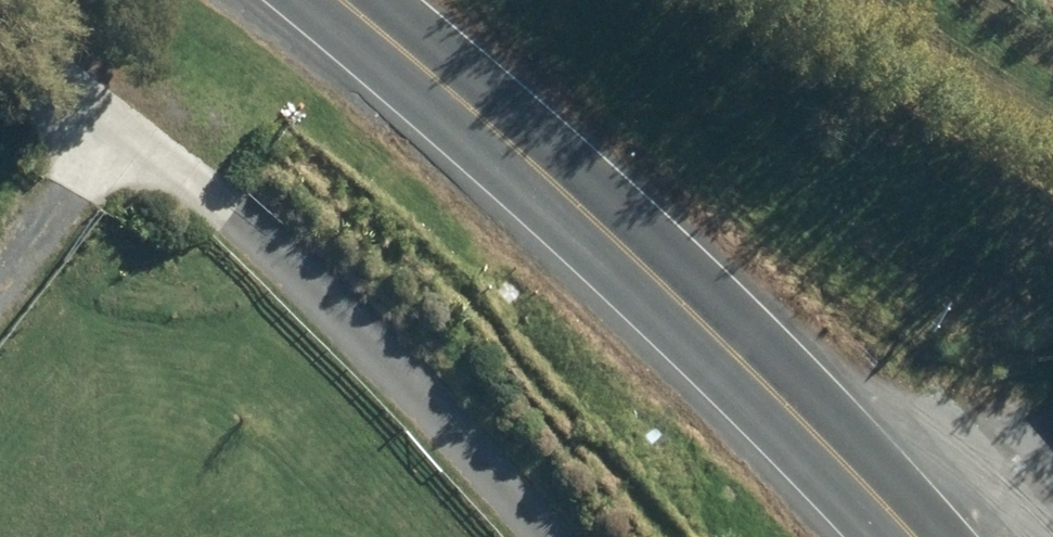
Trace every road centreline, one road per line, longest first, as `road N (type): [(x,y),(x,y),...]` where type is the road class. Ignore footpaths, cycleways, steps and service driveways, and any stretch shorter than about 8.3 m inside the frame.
road 1 (secondary): [(931,536),(895,493),(377,0)]
road 2 (track): [(626,536),(379,281),(94,117)]
road 3 (track): [(0,236),(94,117),(0,50)]

